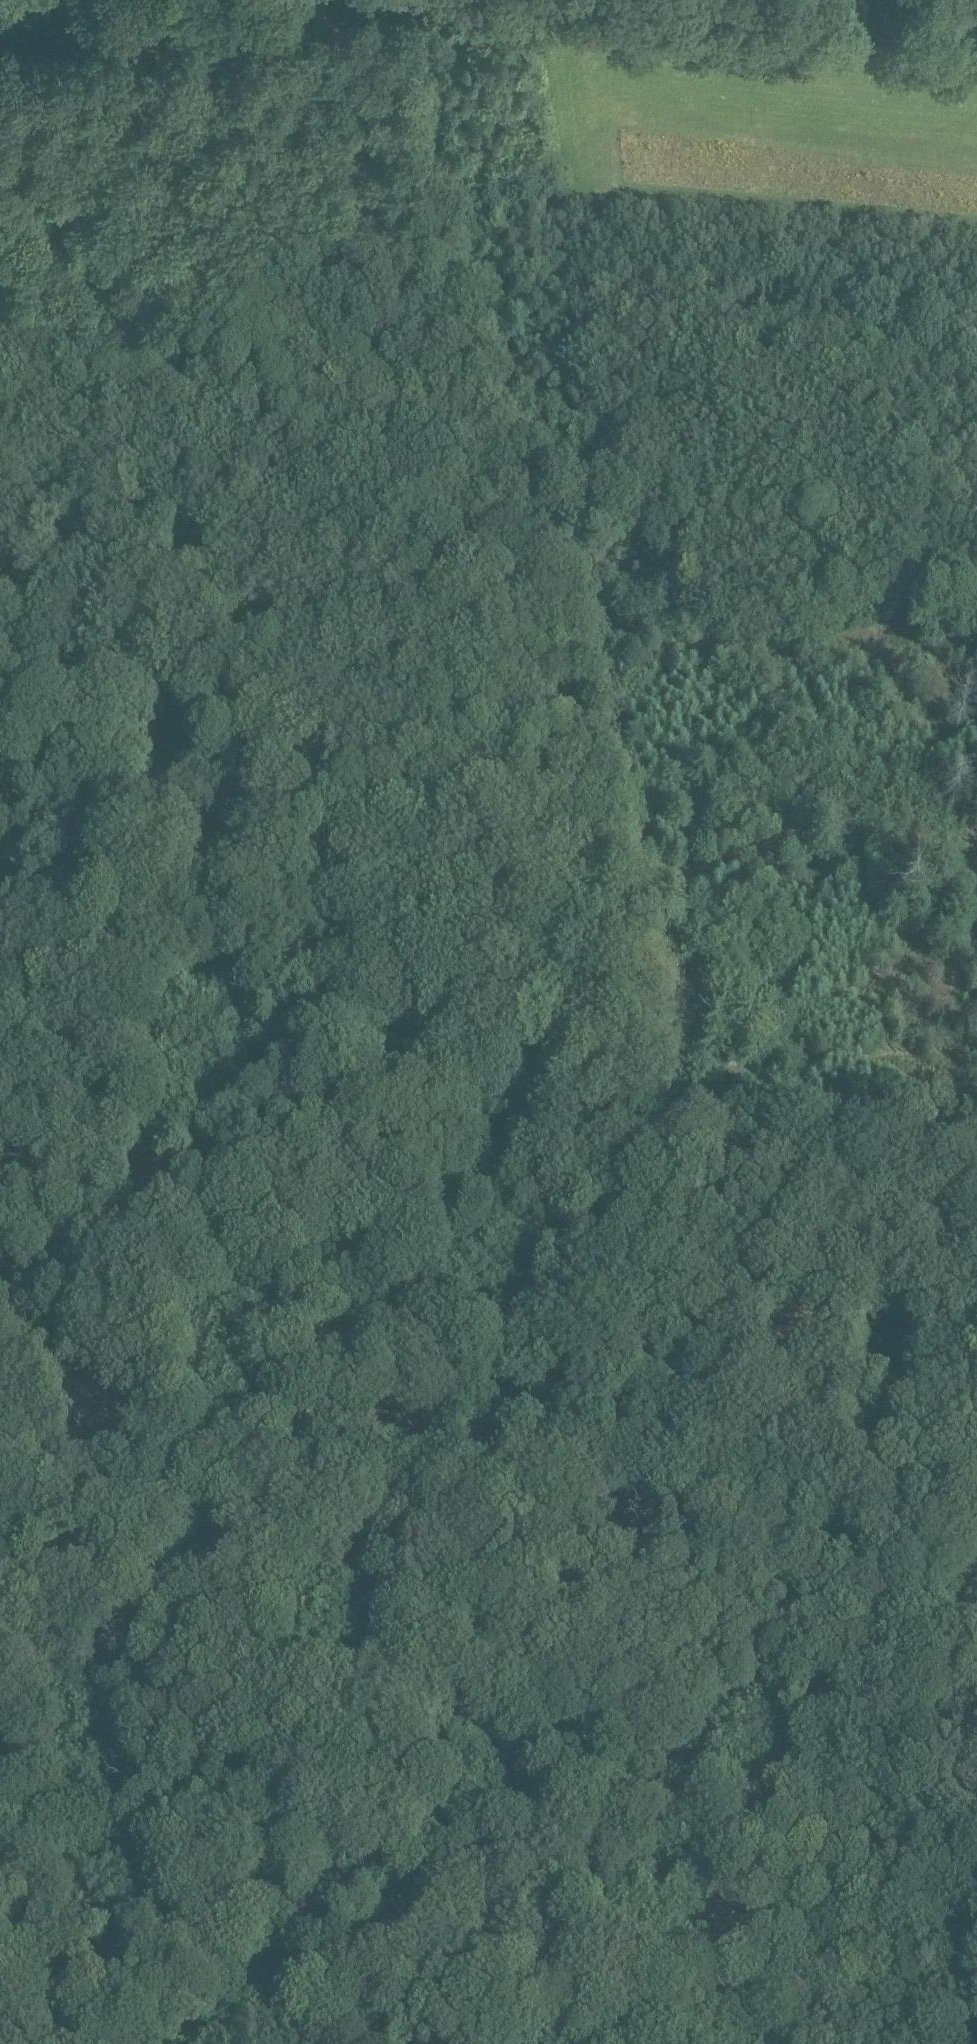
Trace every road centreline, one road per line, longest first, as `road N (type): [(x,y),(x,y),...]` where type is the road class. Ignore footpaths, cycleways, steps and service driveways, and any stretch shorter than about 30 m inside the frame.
road 1 (track): [(60,2043),(0,1864)]

